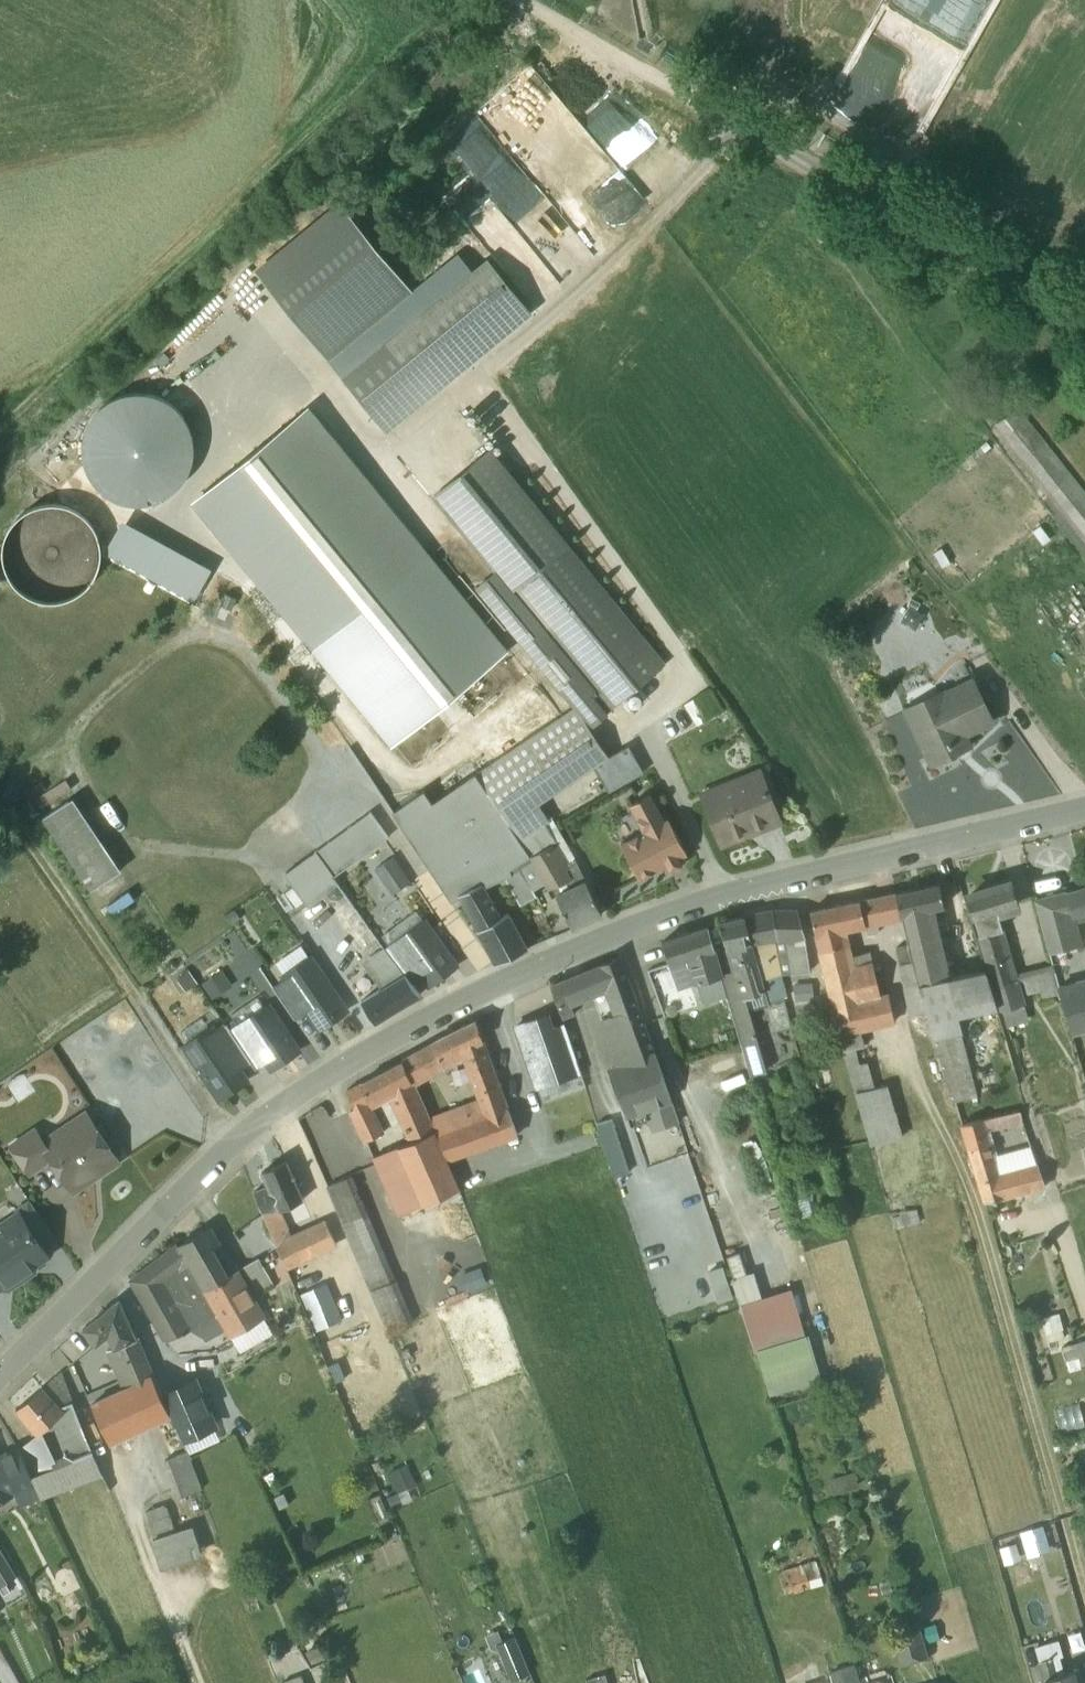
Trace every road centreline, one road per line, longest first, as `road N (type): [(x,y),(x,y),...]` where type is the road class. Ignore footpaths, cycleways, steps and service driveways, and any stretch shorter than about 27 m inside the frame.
road 1 (residential): [(0,1373),(230,1144),(286,1101),(468,995),(741,887),(1084,807)]
road 2 (track): [(511,0),(1084,321)]
road 3 (track): [(451,0),(0,442)]
road 4 (track): [(0,792),(230,1144)]
road 5 (track): [(724,119),(701,175),(479,381)]

